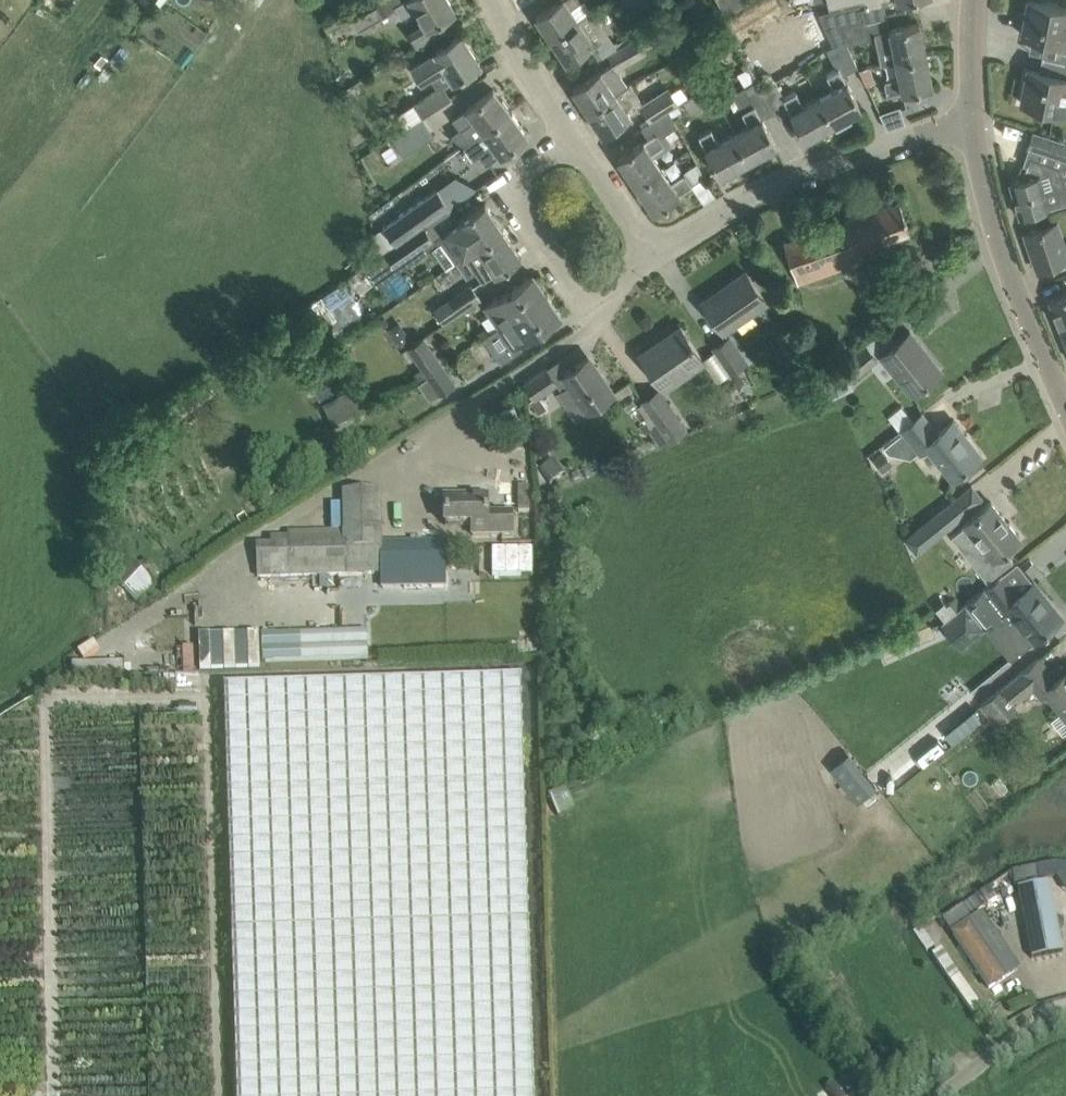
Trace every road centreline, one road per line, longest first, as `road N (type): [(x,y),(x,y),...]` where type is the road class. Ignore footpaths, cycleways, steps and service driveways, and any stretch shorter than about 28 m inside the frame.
road 1 (residential): [(951,128),(804,176),(652,257)]
road 2 (tertiary): [(1065,406),(989,209),(973,125)]
road 3 (residential): [(570,141),(533,165),(516,193),(574,287),(602,288),(652,257)]
road 4 (residential): [(570,141),(491,0)]
road 5 (unclassified): [(935,1095),(1044,1019),(1065,1013)]
road 6 (residential): [(652,257),(570,141)]
road 7 (tertiary): [(973,125),(972,0)]

